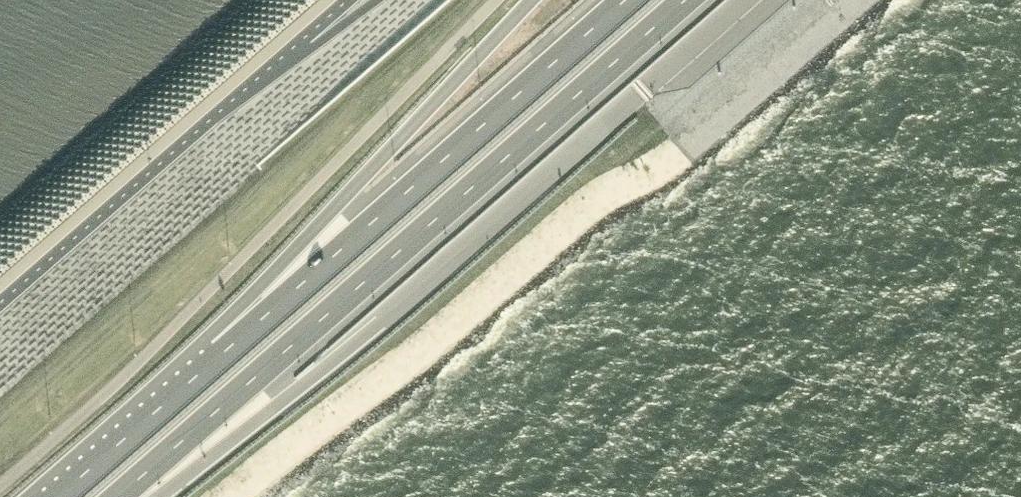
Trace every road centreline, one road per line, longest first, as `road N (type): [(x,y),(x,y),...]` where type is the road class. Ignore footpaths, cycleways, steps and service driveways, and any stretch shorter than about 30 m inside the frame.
road 1 (motorway): [(108,496),(679,0)]
road 2 (motorway): [(112,496),(269,404),(628,94)]
road 3 (motorway): [(620,0),(215,354)]
road 4 (motorway): [(524,0),(329,207),(215,354)]
road 5 (motorway): [(215,354),(49,496)]

